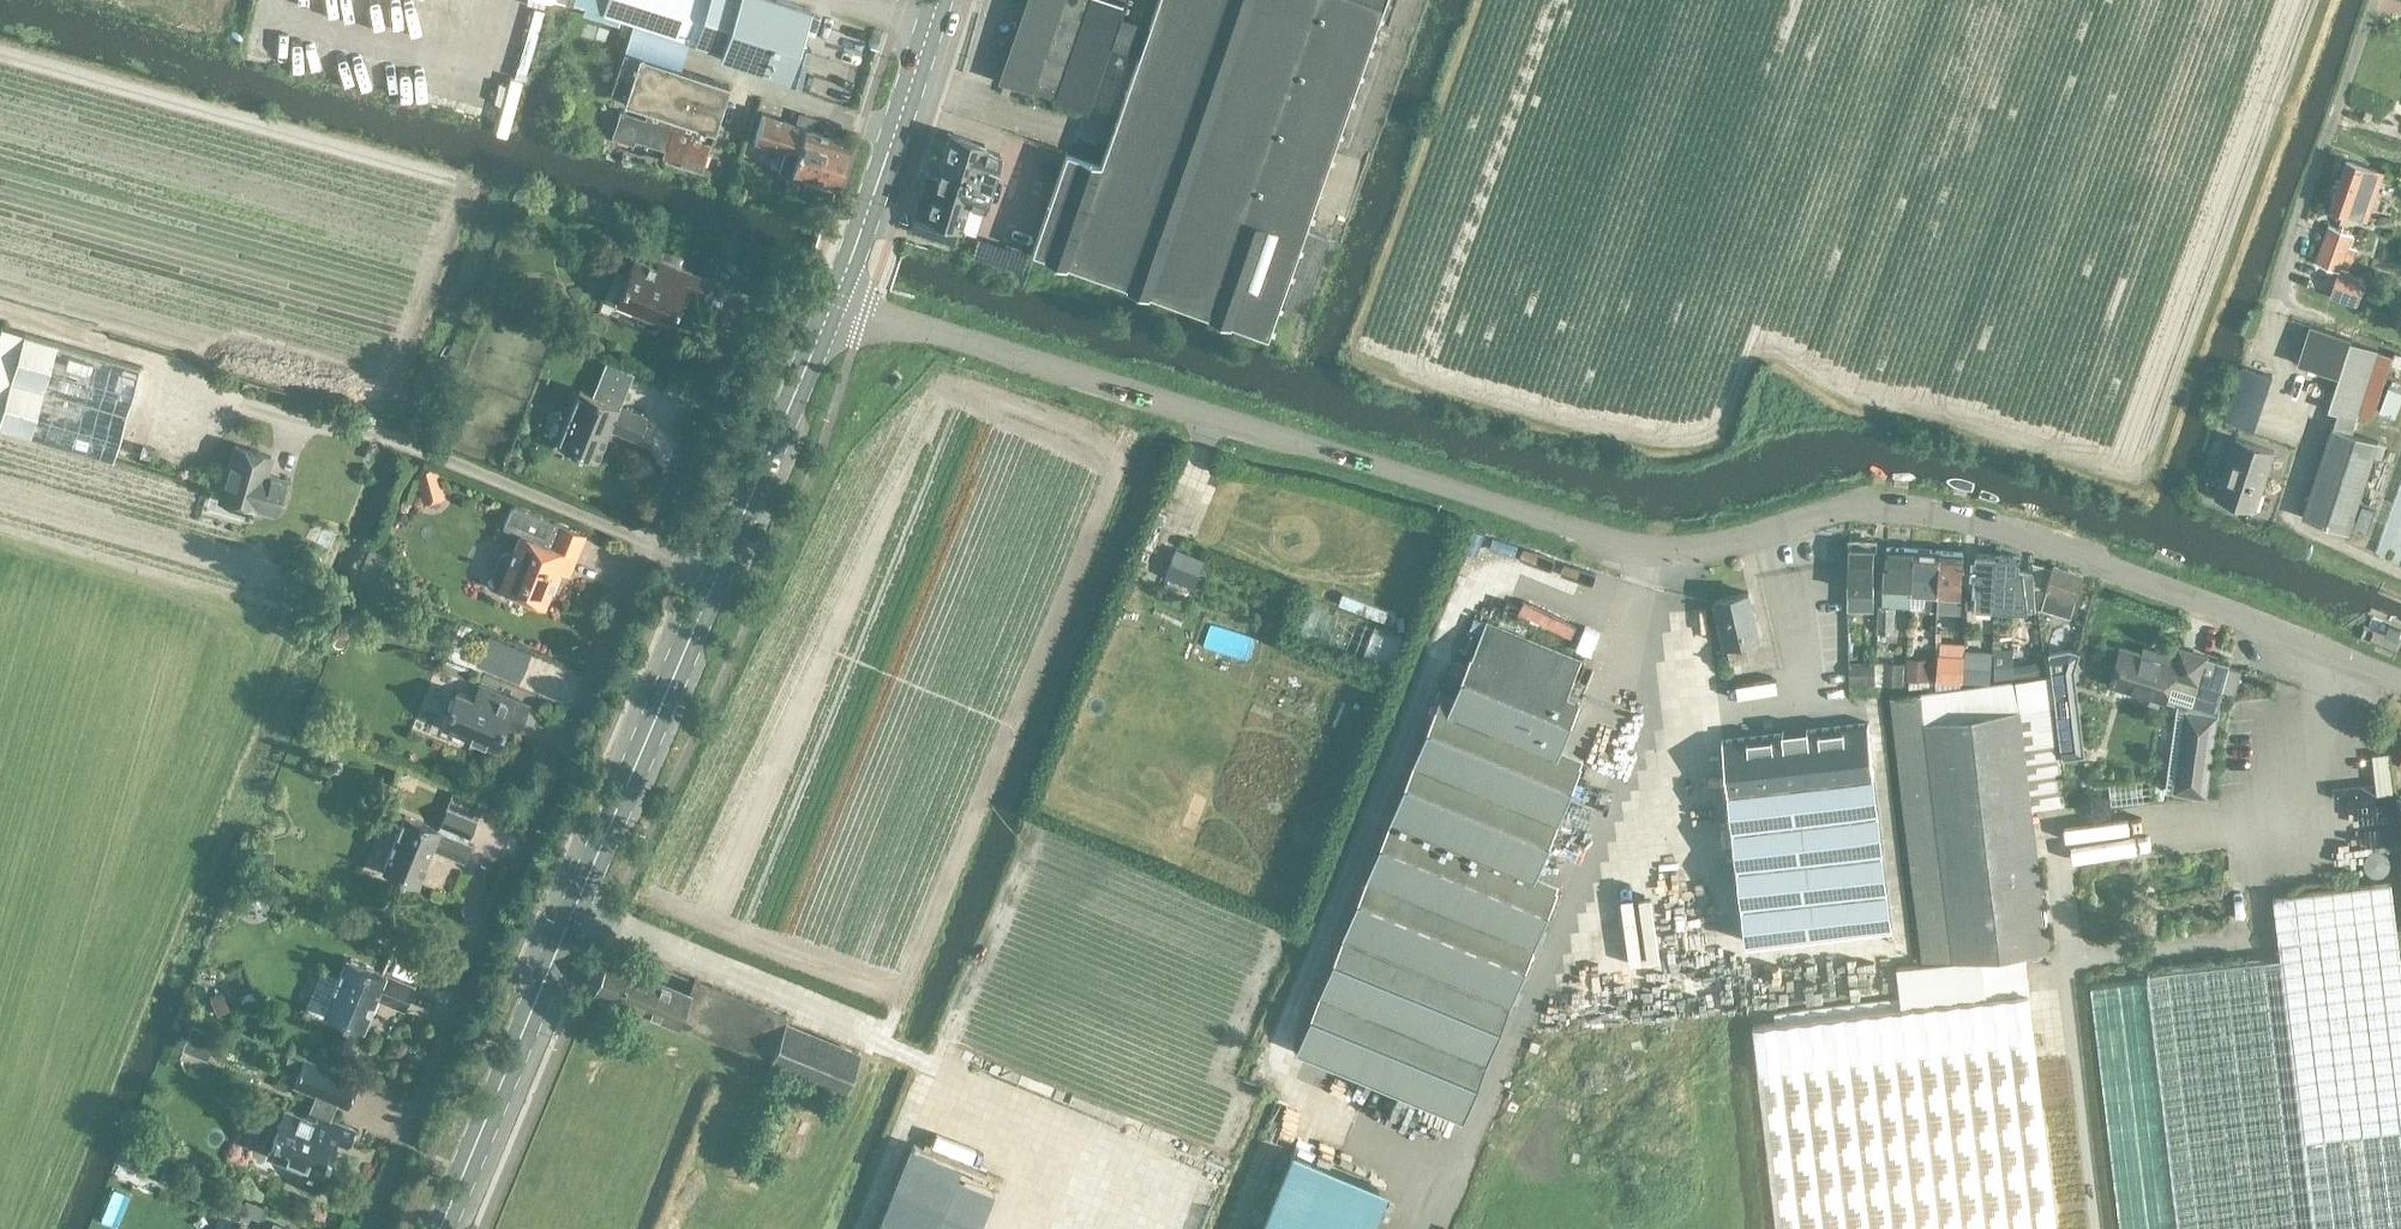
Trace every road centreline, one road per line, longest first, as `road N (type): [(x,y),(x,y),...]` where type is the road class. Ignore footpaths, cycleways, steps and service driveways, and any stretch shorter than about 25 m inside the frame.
road 1 (unclassified): [(2400,673),(2043,543),(1841,520),(1662,560),(834,300)]
road 2 (primary): [(440,1228),(834,300)]
road 3 (unclassified): [(2285,408),(2272,340),(2287,256),(2374,0)]
road 4 (primary): [(834,300),(939,0)]

